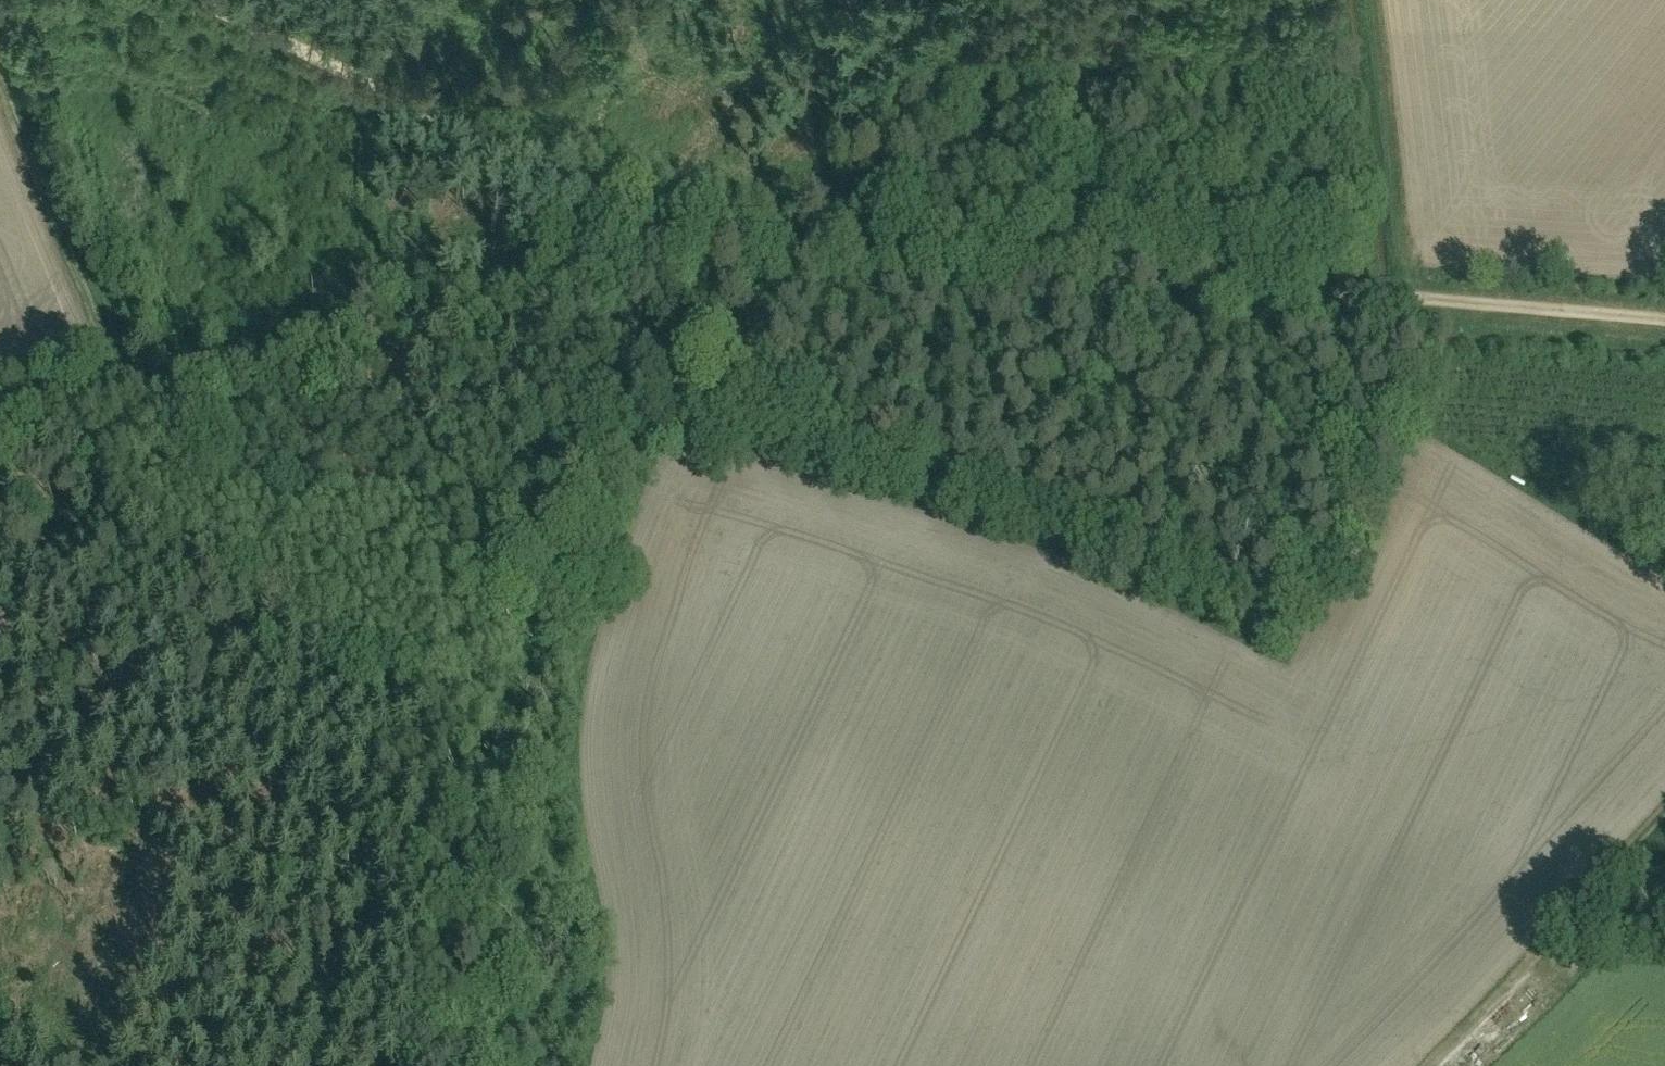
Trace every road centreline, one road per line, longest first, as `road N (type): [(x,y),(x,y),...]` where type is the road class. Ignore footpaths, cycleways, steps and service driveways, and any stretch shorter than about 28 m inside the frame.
road 1 (track): [(200,0),(370,89),(477,175),(664,263),(711,276),(1003,268),(1664,315)]
road 2 (track): [(1664,811),(1444,1065)]

